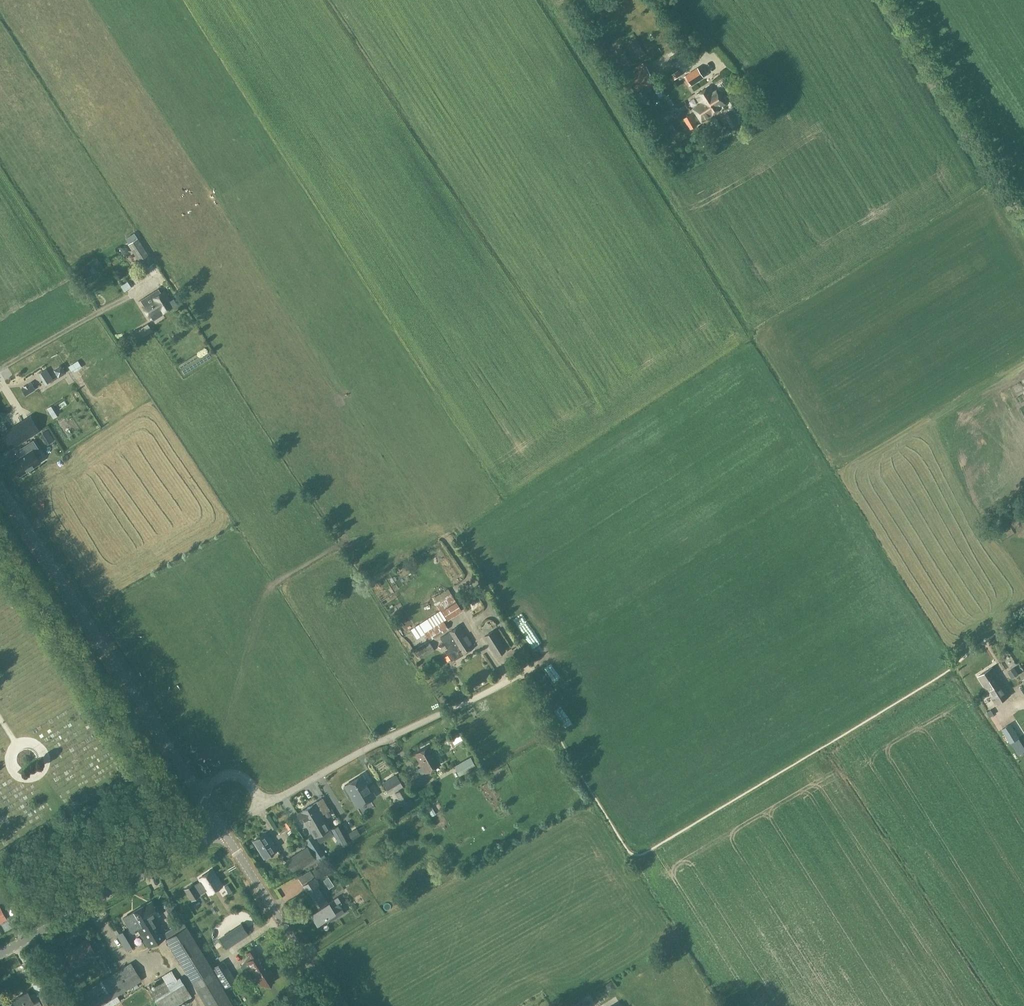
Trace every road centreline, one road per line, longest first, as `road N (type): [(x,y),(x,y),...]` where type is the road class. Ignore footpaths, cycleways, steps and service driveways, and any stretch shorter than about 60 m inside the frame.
road 1 (unclassified): [(197,788),(233,774),(260,799),(278,800),(526,672)]
road 2 (tertiary): [(197,788),(0,485)]
road 3 (unclassified): [(1023,222),(885,0)]
road 4 (unclassified): [(0,955),(224,832)]
road 5 (tertiary): [(336,1005),(224,832)]

